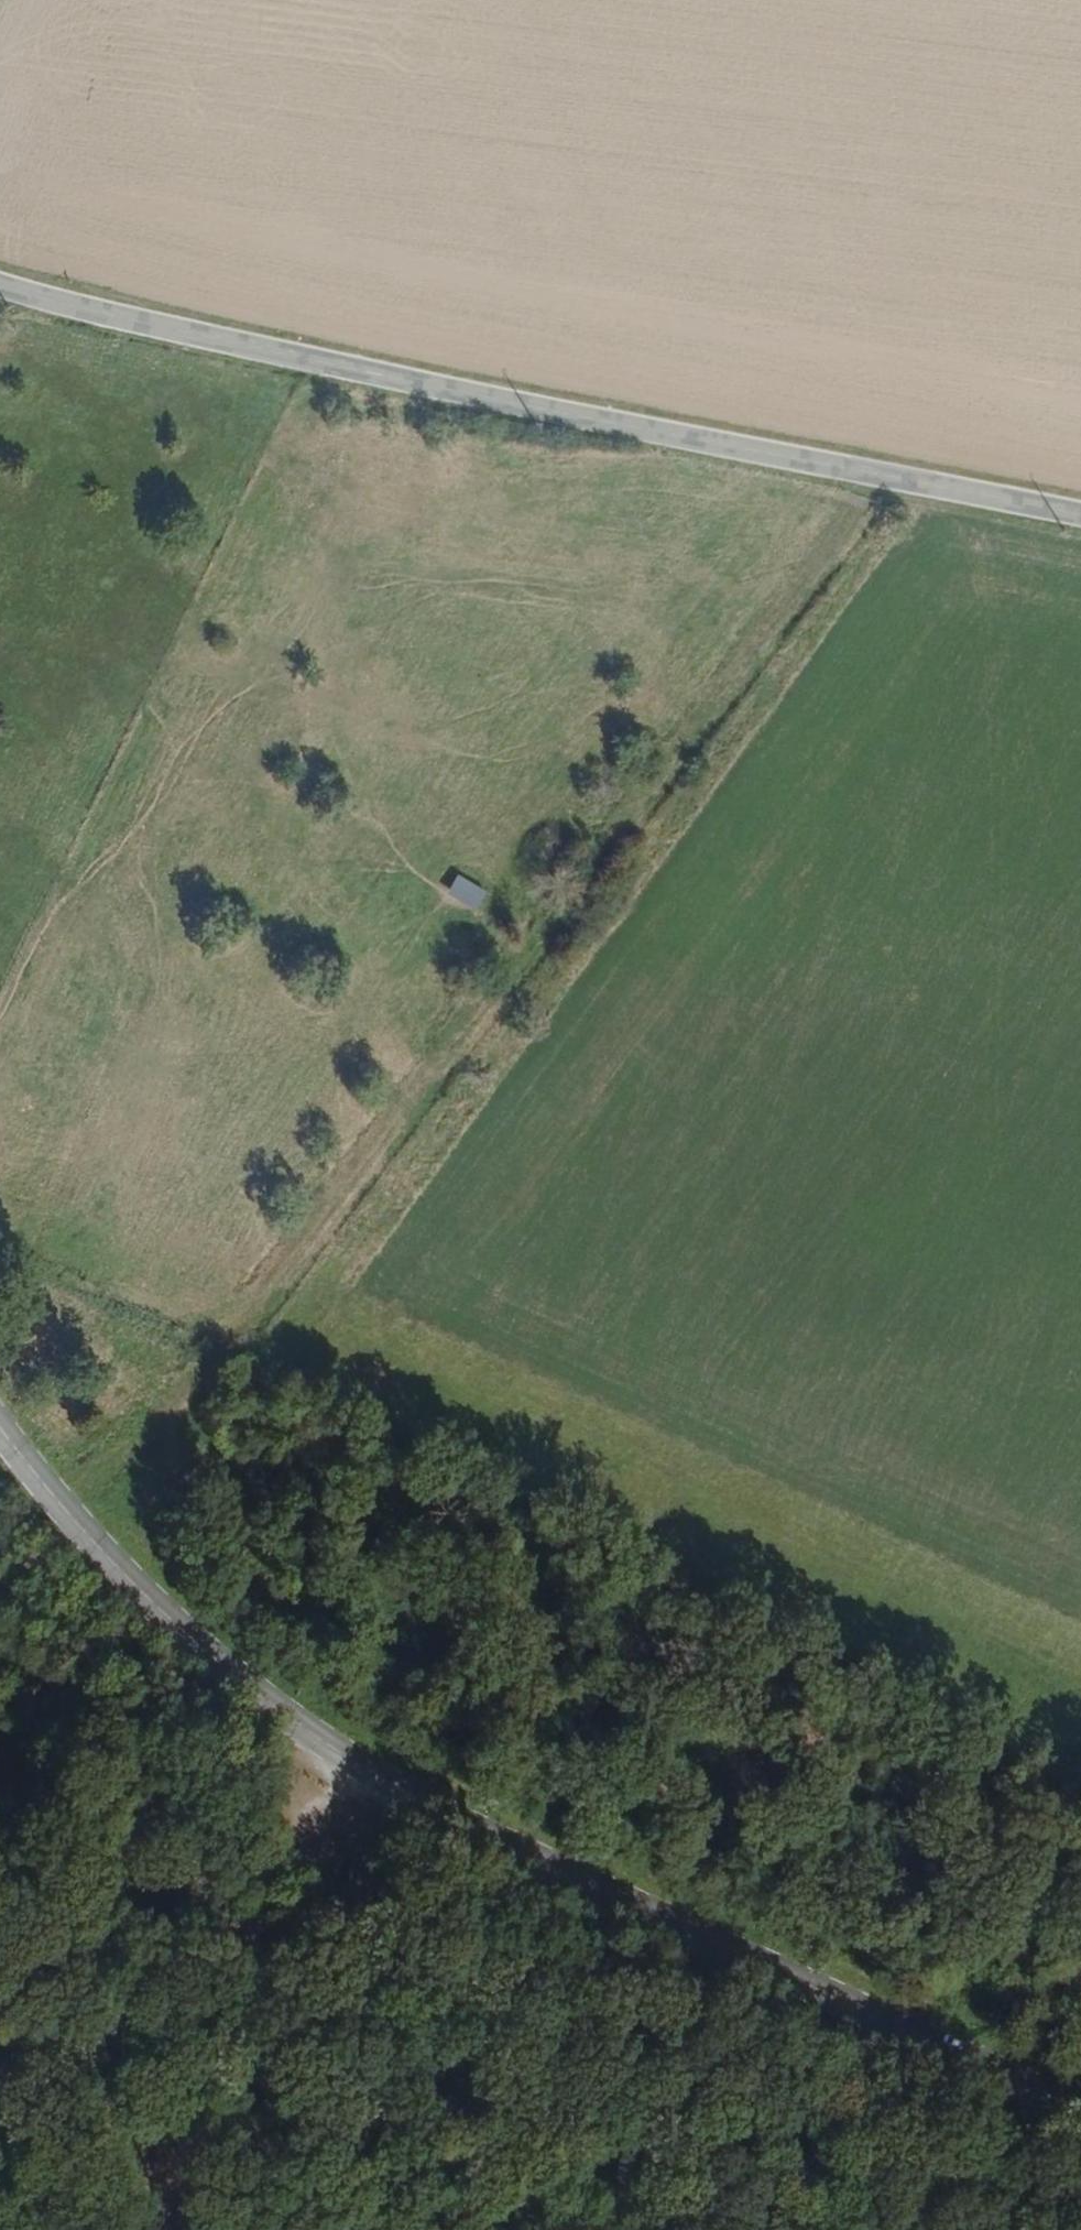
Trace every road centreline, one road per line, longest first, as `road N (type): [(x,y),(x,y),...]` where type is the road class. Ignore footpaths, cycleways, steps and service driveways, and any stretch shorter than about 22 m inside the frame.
road 1 (secondary): [(1080,2116),(484,1841),(367,1775),(239,1687),(145,1605),(45,1497),(0,1434)]
road 2 (tertiary): [(1080,518),(443,387),(0,283)]

